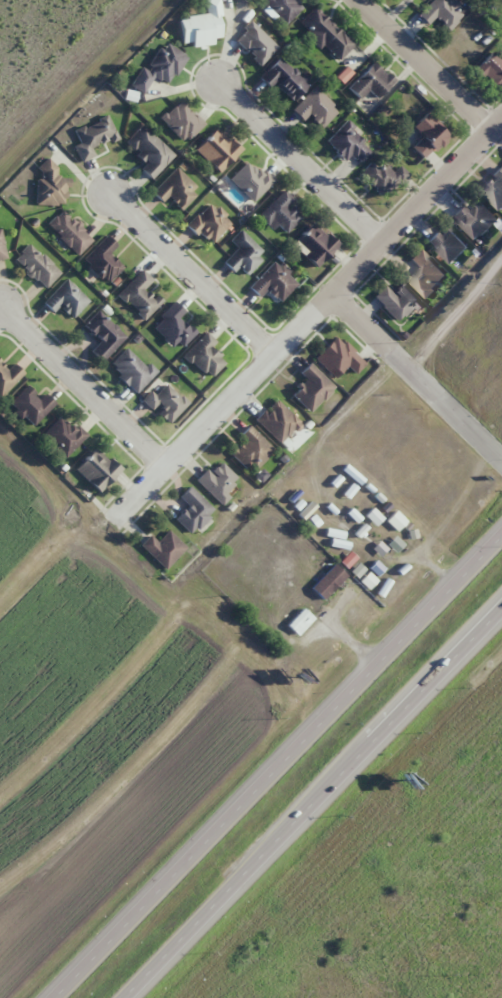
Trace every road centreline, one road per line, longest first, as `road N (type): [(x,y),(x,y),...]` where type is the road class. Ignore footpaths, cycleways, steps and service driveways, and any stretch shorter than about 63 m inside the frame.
road 1 (trunk): [(501,534),(51,997)]
road 2 (residential): [(501,121),(111,520)]
road 3 (trunk): [(120,997),(501,603)]
road 4 (residential): [(105,190),(277,353)]
road 5 (residential): [(501,462),(333,296)]
road 6 (residential): [(216,78),(384,243)]
road 7 (residential): [(0,307),(164,468)]
road 8 (residential): [(359,0),(494,129)]

